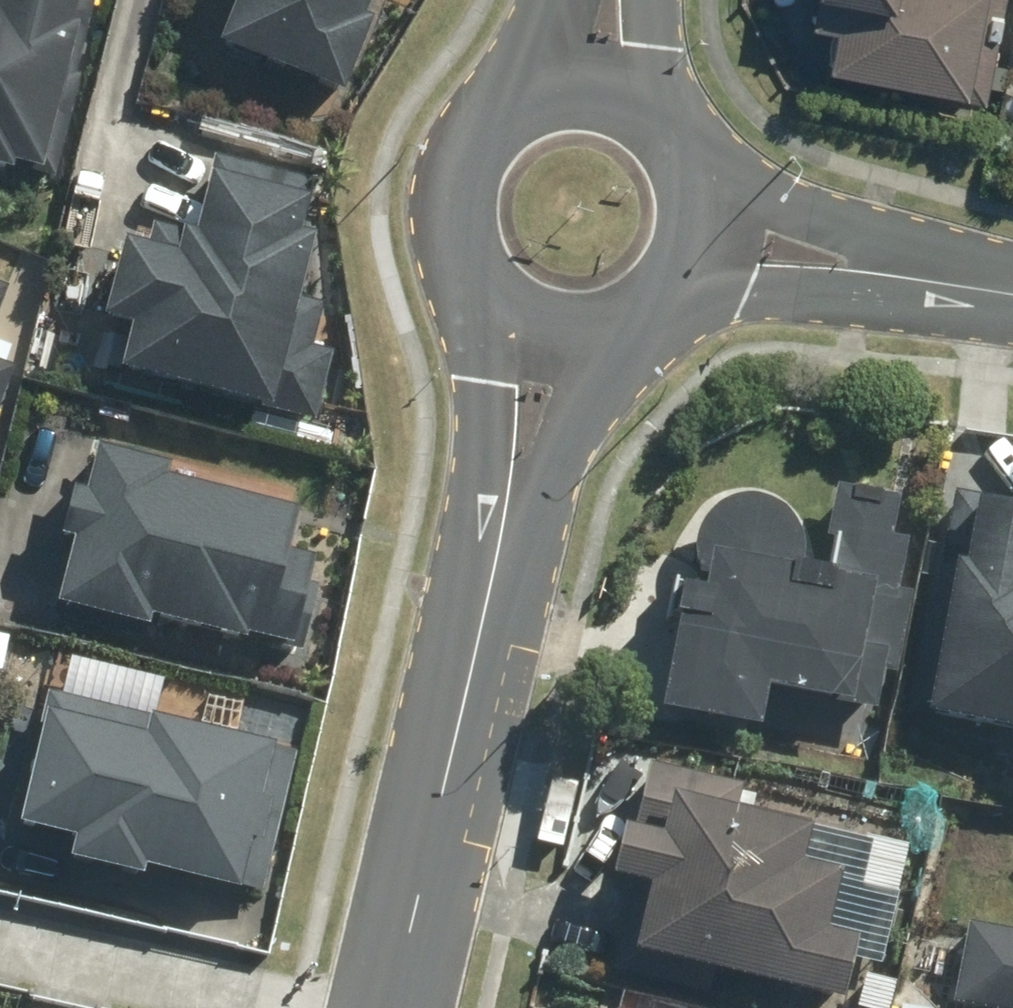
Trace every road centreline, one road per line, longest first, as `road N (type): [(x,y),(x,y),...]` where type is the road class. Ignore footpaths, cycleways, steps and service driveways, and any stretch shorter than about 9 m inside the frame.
road 1 (tertiary): [(391,1007),(480,620)]
road 2 (residential): [(316,1007),(0,942)]
road 3 (residential): [(687,154),(969,286)]
road 4 (tertiary): [(624,347),(480,620)]
road 5 (residential): [(969,286),(765,292),(667,317)]
road 6 (tertiary): [(480,620),(480,328)]
road 7 (tertiary): [(480,328),(450,294),(433,252),(430,207),(442,163),(468,126),(505,99)]
road 8 (tertiary): [(505,99),(555,85),(607,90),(653,114),(687,154)]
road 9 (tertiary): [(687,154),(705,220),(696,272),(667,317)]
road 10 (tertiary): [(639,0),(687,154)]
road 11 (tertiary): [(624,347),(572,359),(520,351),(480,328)]

